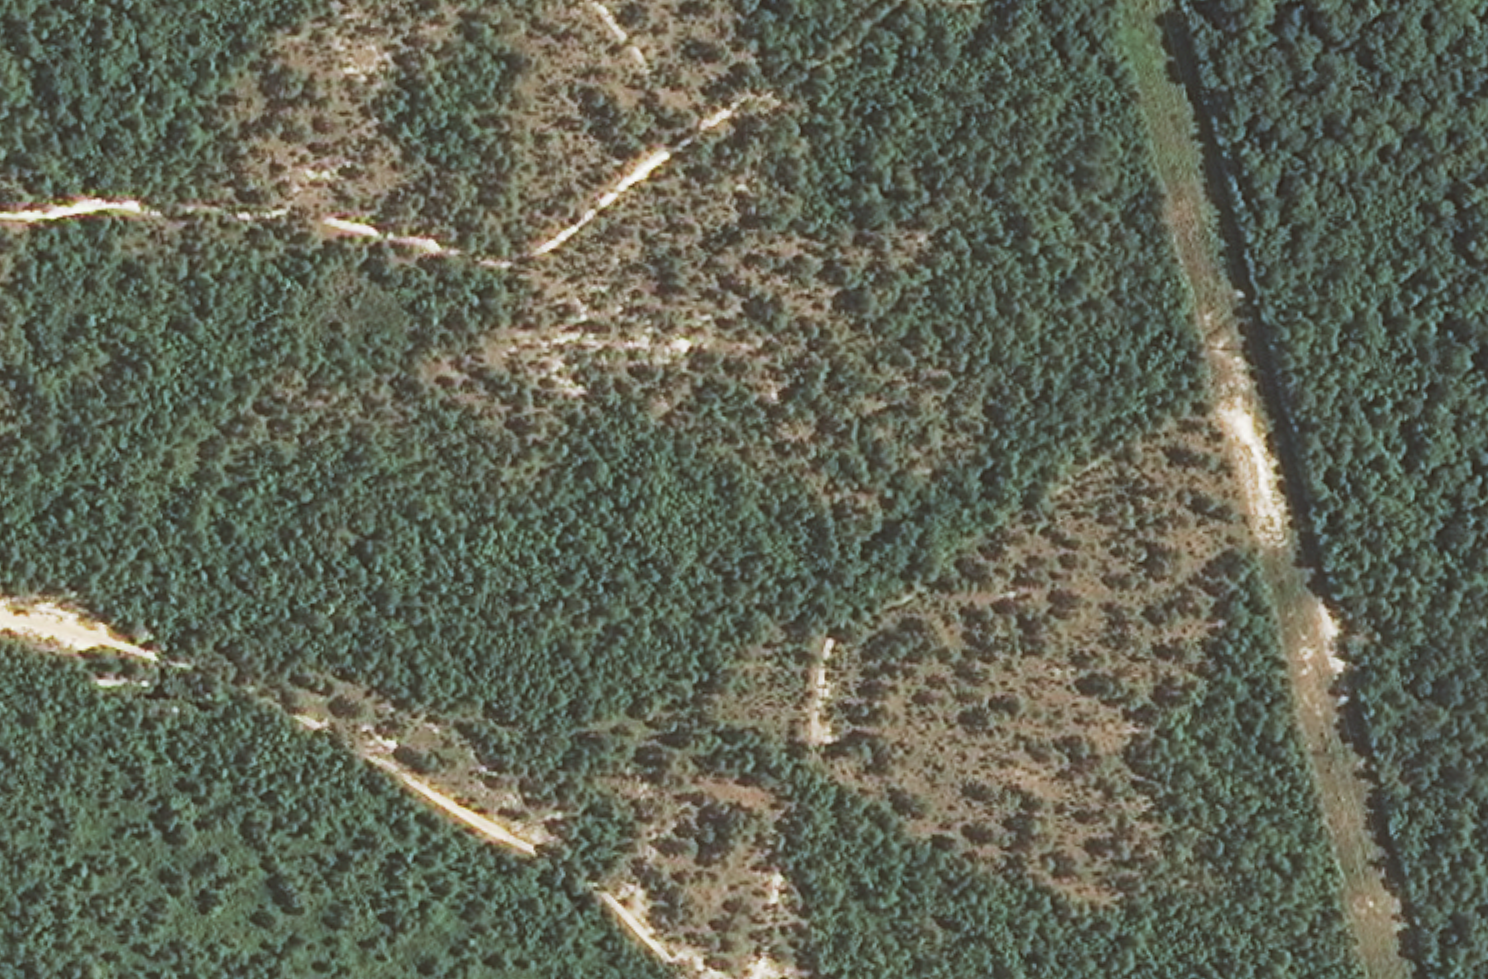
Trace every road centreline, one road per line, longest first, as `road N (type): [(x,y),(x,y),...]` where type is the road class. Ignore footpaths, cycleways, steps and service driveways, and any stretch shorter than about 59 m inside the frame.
road 1 (residential): [(657,978),(568,906),(341,766),(0,633)]
road 2 (residential): [(752,978),(827,649)]
road 3 (residential): [(728,100),(778,98),(872,0)]

